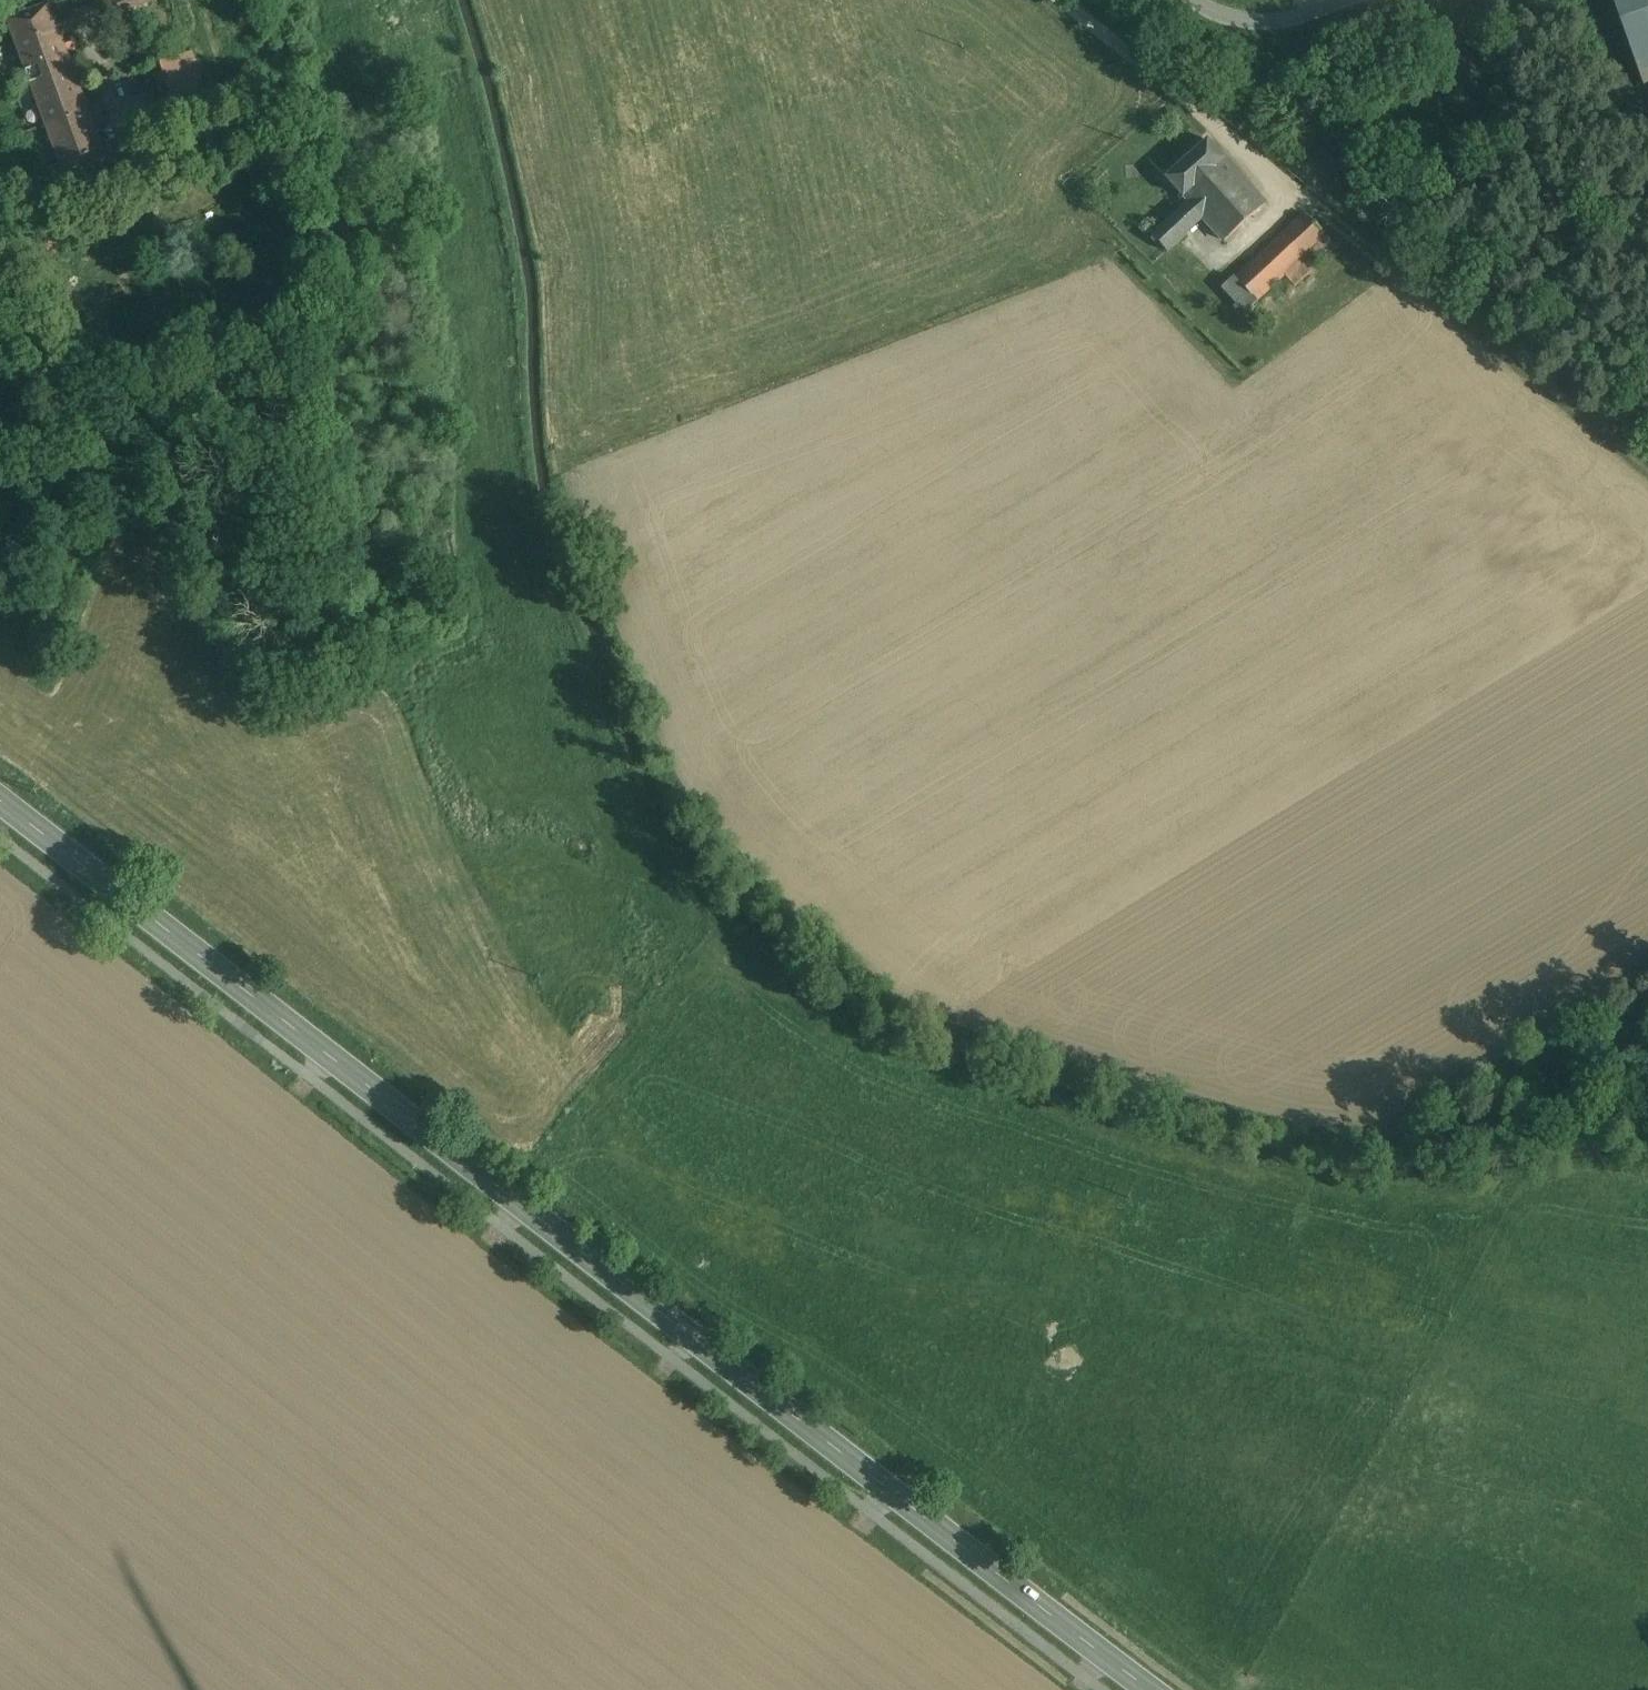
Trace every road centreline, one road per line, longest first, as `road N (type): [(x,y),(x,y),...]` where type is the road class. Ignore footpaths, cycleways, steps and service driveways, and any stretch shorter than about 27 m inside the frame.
road 1 (tertiary): [(1146,1689),(1061,1633),(0,805)]
road 2 (track): [(1379,246),(1066,0)]

